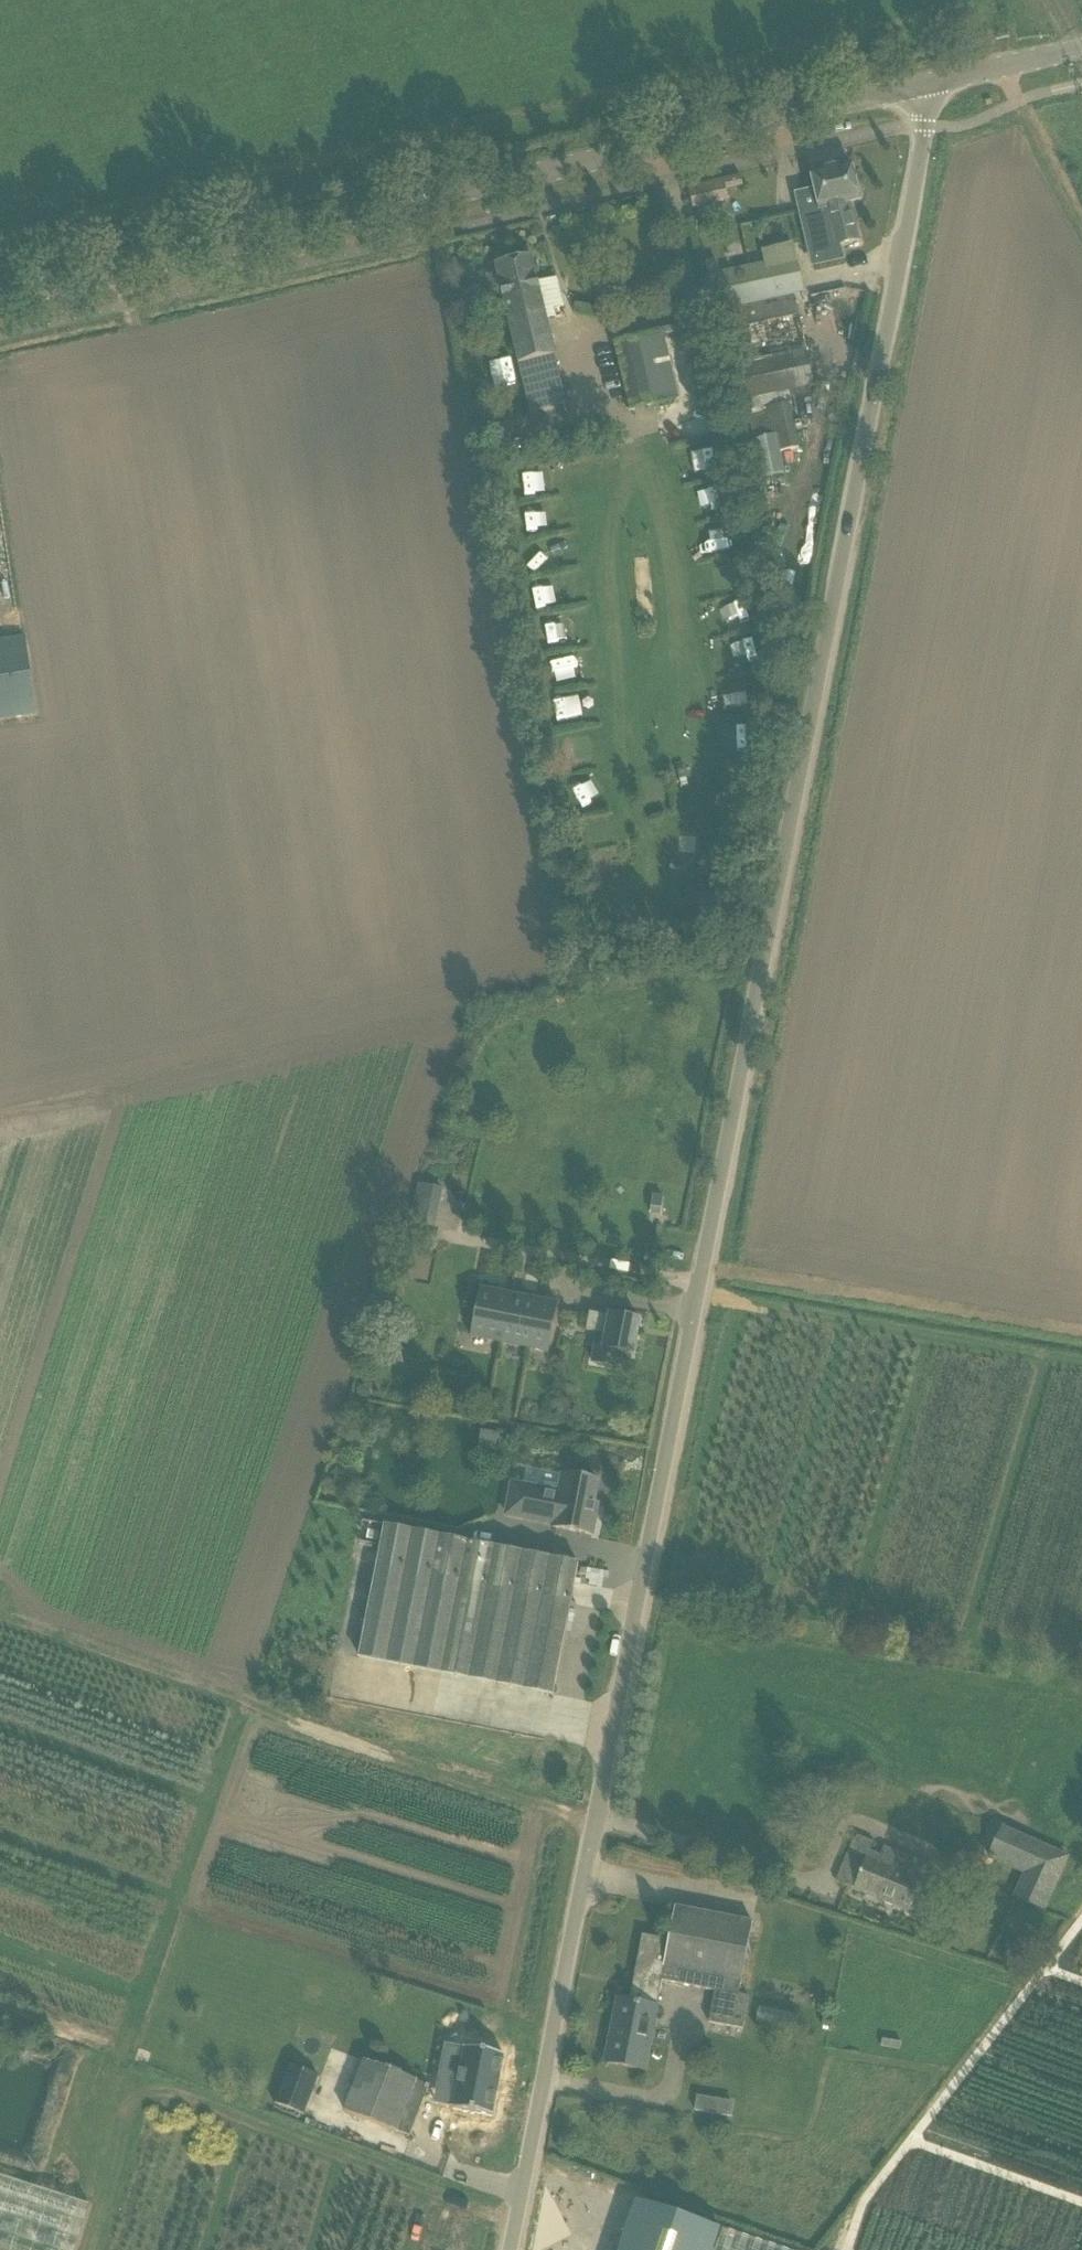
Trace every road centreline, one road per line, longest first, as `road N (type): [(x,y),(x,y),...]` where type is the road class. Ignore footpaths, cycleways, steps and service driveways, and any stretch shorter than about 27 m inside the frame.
road 1 (unclassified): [(516,2249),(804,745),(896,306),(927,128),(926,84)]
road 2 (tertiary): [(0,298),(926,84)]
road 3 (track): [(0,1612),(600,1826)]
road 4 (tertiary): [(926,84),(1081,48)]

